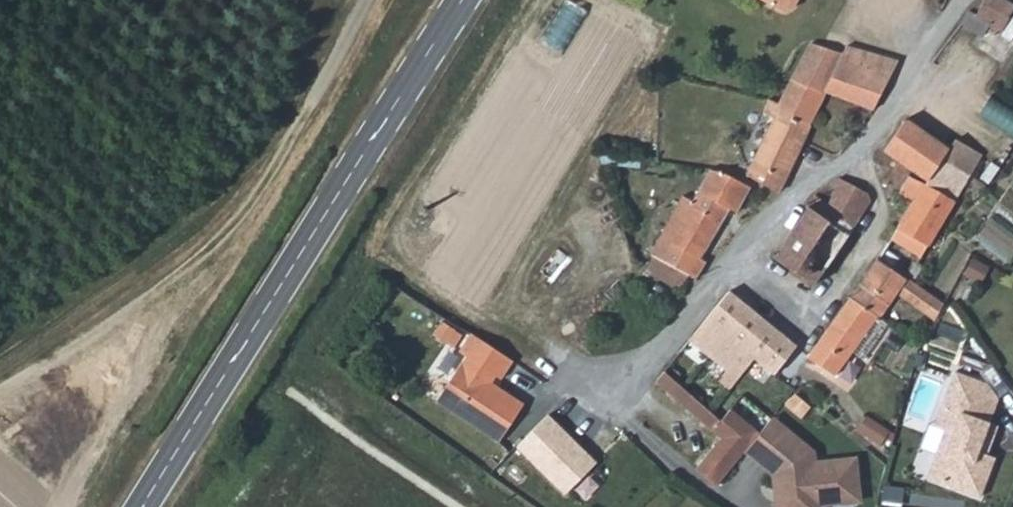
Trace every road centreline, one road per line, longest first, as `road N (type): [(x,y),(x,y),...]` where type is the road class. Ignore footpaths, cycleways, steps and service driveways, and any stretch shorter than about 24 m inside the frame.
road 1 (secondary): [(142,506),(468,0)]
road 2 (track): [(373,0),(220,265),(0,398)]
road 3 (residential): [(729,259),(807,320),(888,198),(846,155)]
road 4 (residential): [(846,155),(890,110),(961,0)]
road 5 (residential): [(594,394),(729,259)]
road 6 (residential): [(729,259),(776,205),(846,155)]

